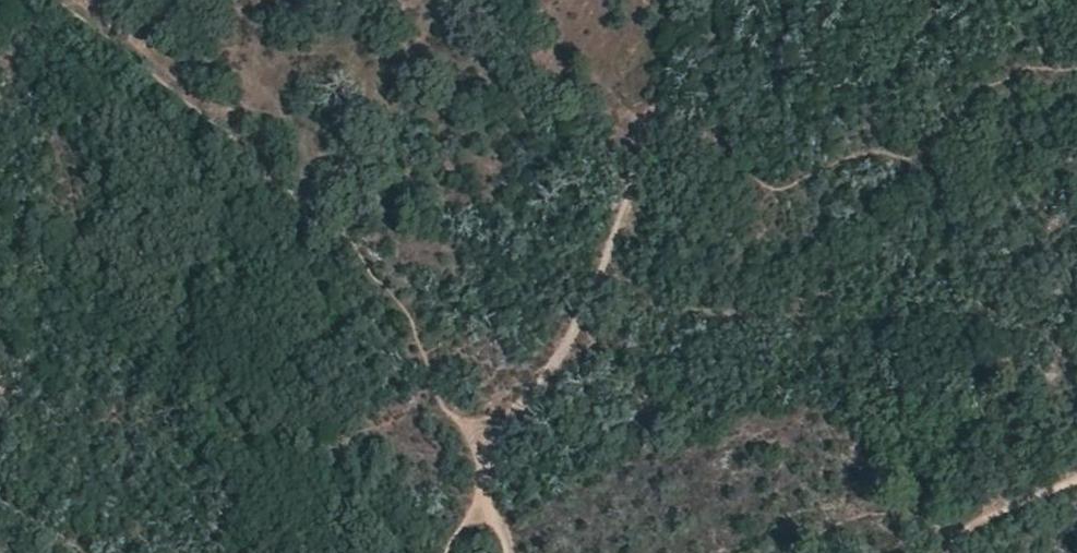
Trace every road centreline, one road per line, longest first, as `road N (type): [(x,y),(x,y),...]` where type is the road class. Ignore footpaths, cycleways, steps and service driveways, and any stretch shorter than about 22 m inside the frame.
road 1 (track): [(1076,481),(1003,506),(954,540)]

